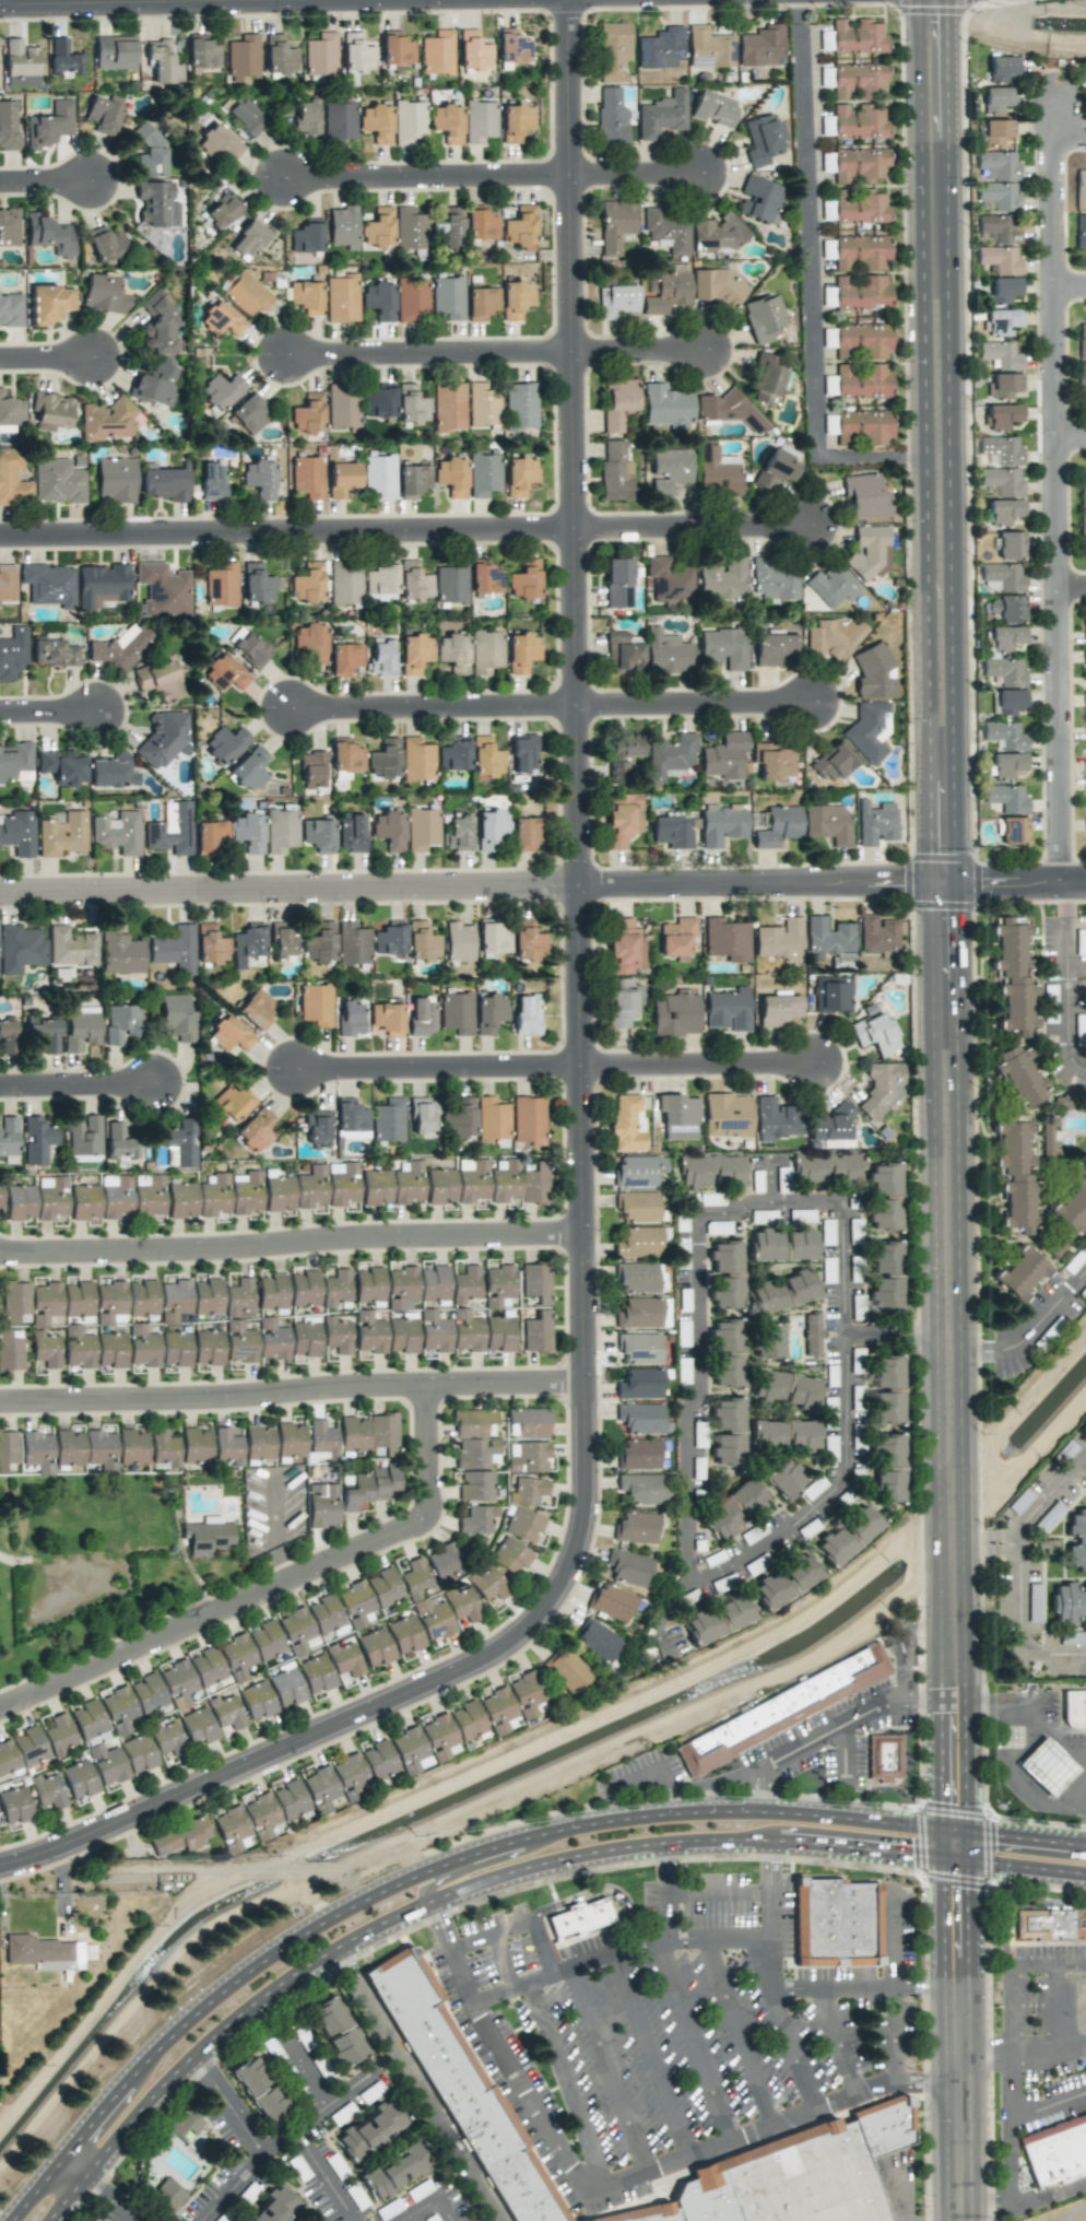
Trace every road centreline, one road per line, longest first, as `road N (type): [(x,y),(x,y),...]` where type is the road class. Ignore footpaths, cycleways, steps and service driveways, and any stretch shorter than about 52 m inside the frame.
road 1 (residential): [(9,1867),(503,1650),(555,1602),(585,1530),(565,0)]
road 2 (tertiary): [(963,1844),(952,881),(930,8)]
road 3 (residential): [(1085,878),(0,893)]
road 4 (secondary): [(961,1831),(670,1810),(590,1821),(416,1871),(297,1930),(172,2029),(58,2159)]
road 5 (residential): [(1060,879),(1052,108)]
road 6 (residential): [(0,1400),(209,1398),(351,1384),(586,1377)]
road 7 (residential): [(0,1251),(582,1229)]
road 8 (residential): [(0,537),(570,520)]
road 9 (secondary): [(425,1906),(542,1866),(720,1841),(963,1861)]
road 10 (residential): [(822,1064),(294,1069)]
road 11 (residential): [(813,694),(288,704)]
road 12 (residential): [(0,1709),(428,1514)]
road 13 (residential): [(0,8),(458,0)]
road 14 (secondary): [(85,2178),(134,2115),(232,2020),(333,1949),(425,1906)]
road 15 (residential): [(703,355),(288,360)]
road 16 (residential): [(700,175),(290,179)]
road 17 (tertiary): [(963,1844),(961,2220)]
road 18 (residential): [(807,515),(570,520)]
road 19 (secondary): [(557,1830),(460,1875),(434,1890),(425,1906)]
road 20 (residential): [(0,1082),(153,1079)]
road 21 (residential): [(1085,1748),(1032,1712),(959,1708)]
road 22 (residential): [(428,1514),(427,1382)]
road 23 (secondary): [(1085,1848),(961,1831)]
road 24 (secondary): [(963,1861),(1085,1874)]

